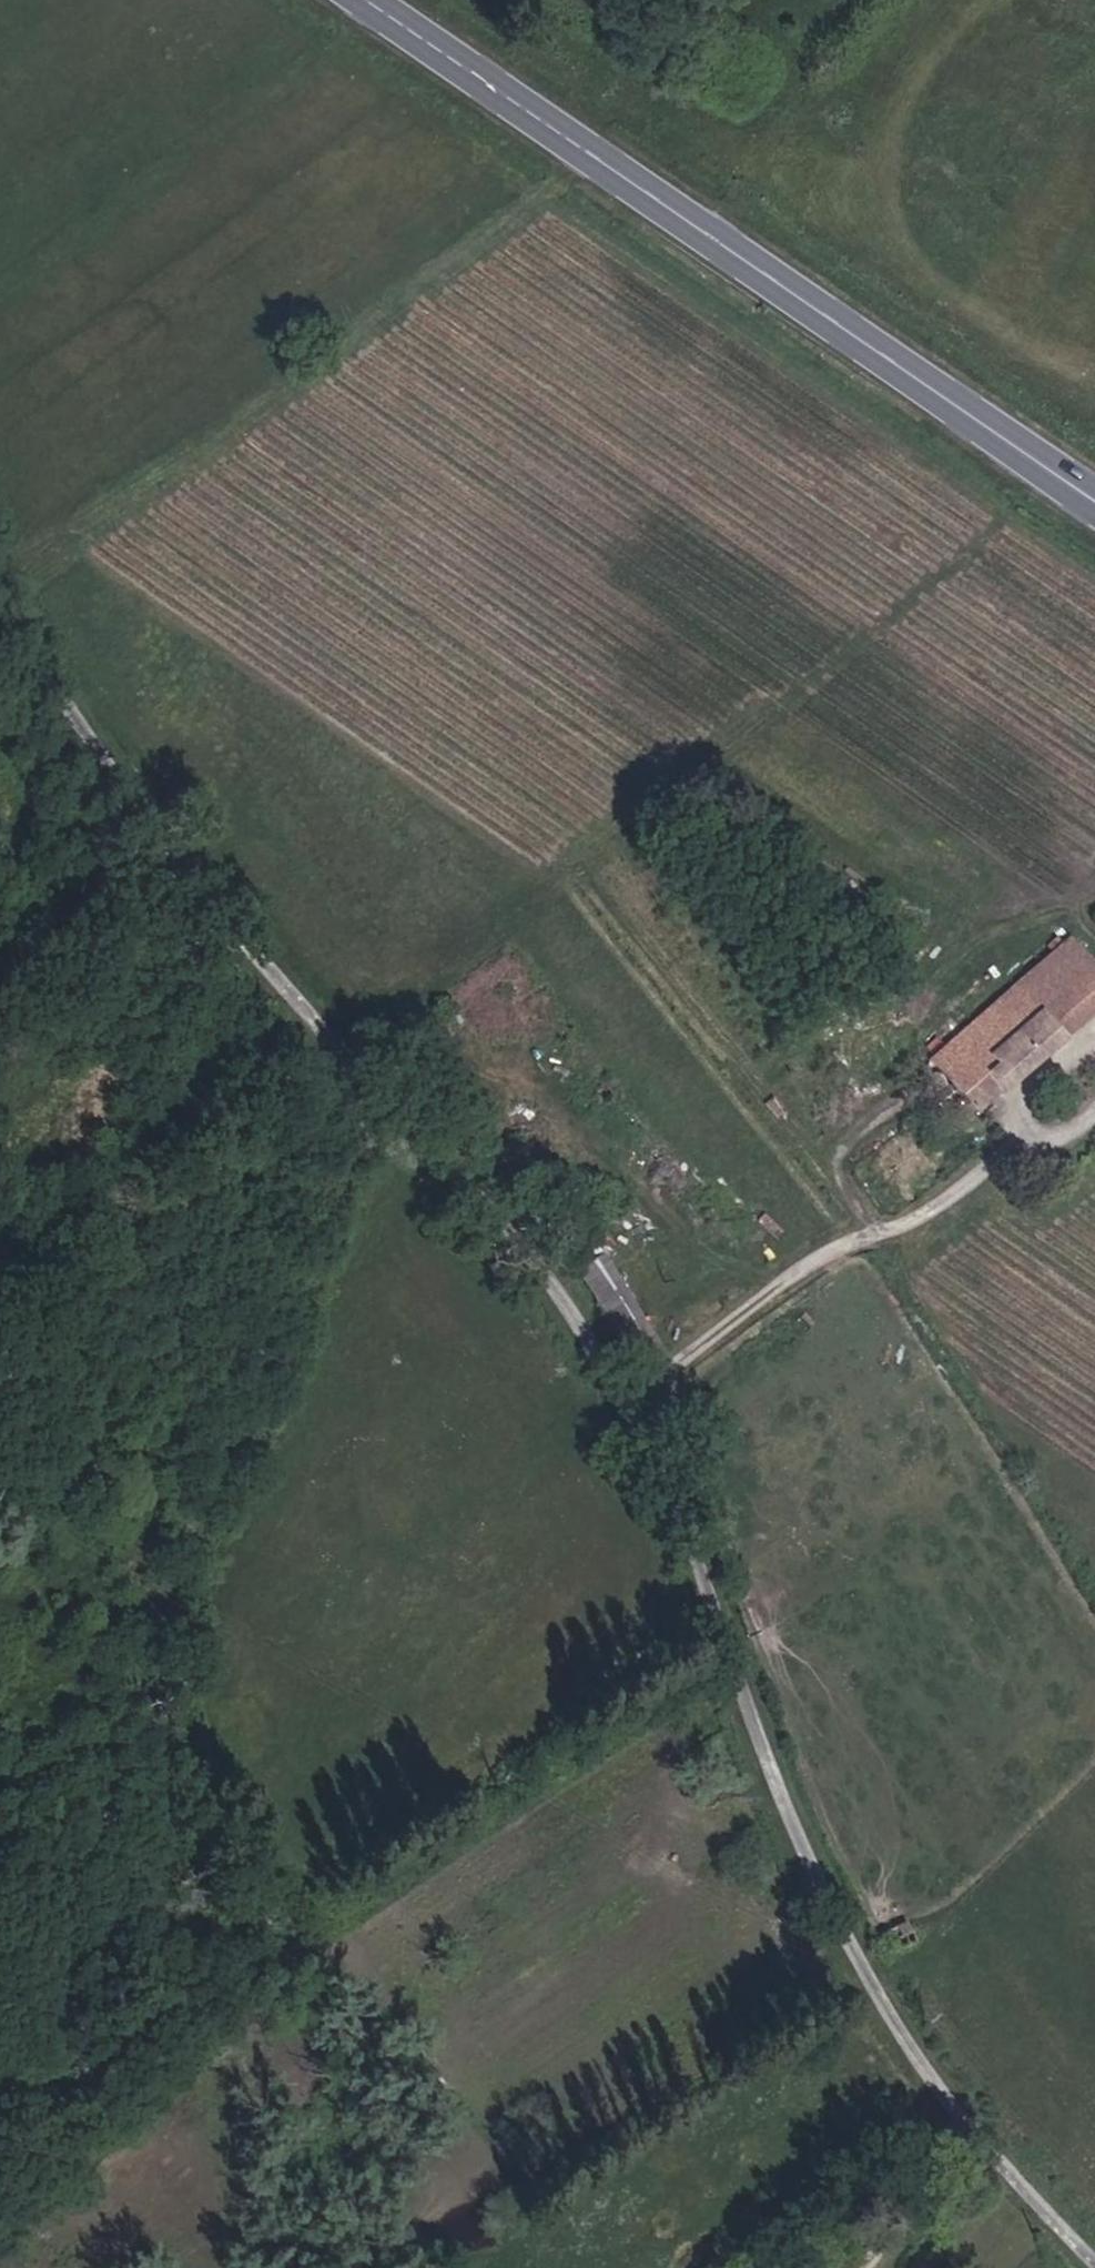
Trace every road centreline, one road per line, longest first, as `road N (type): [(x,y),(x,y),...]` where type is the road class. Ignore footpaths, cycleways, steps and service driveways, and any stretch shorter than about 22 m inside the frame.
road 1 (residential): [(675,1357),(82,732),(0,592)]
road 2 (unclassified): [(1094,2253),(1013,2171),(943,2082),(827,1881),(766,1751),(704,1569),(676,1447)]
road 3 (primary): [(1094,503),(365,0)]
road 4 (track): [(676,1447),(675,1357),(852,1232),(929,1223),(1022,1150),(1094,1120)]

